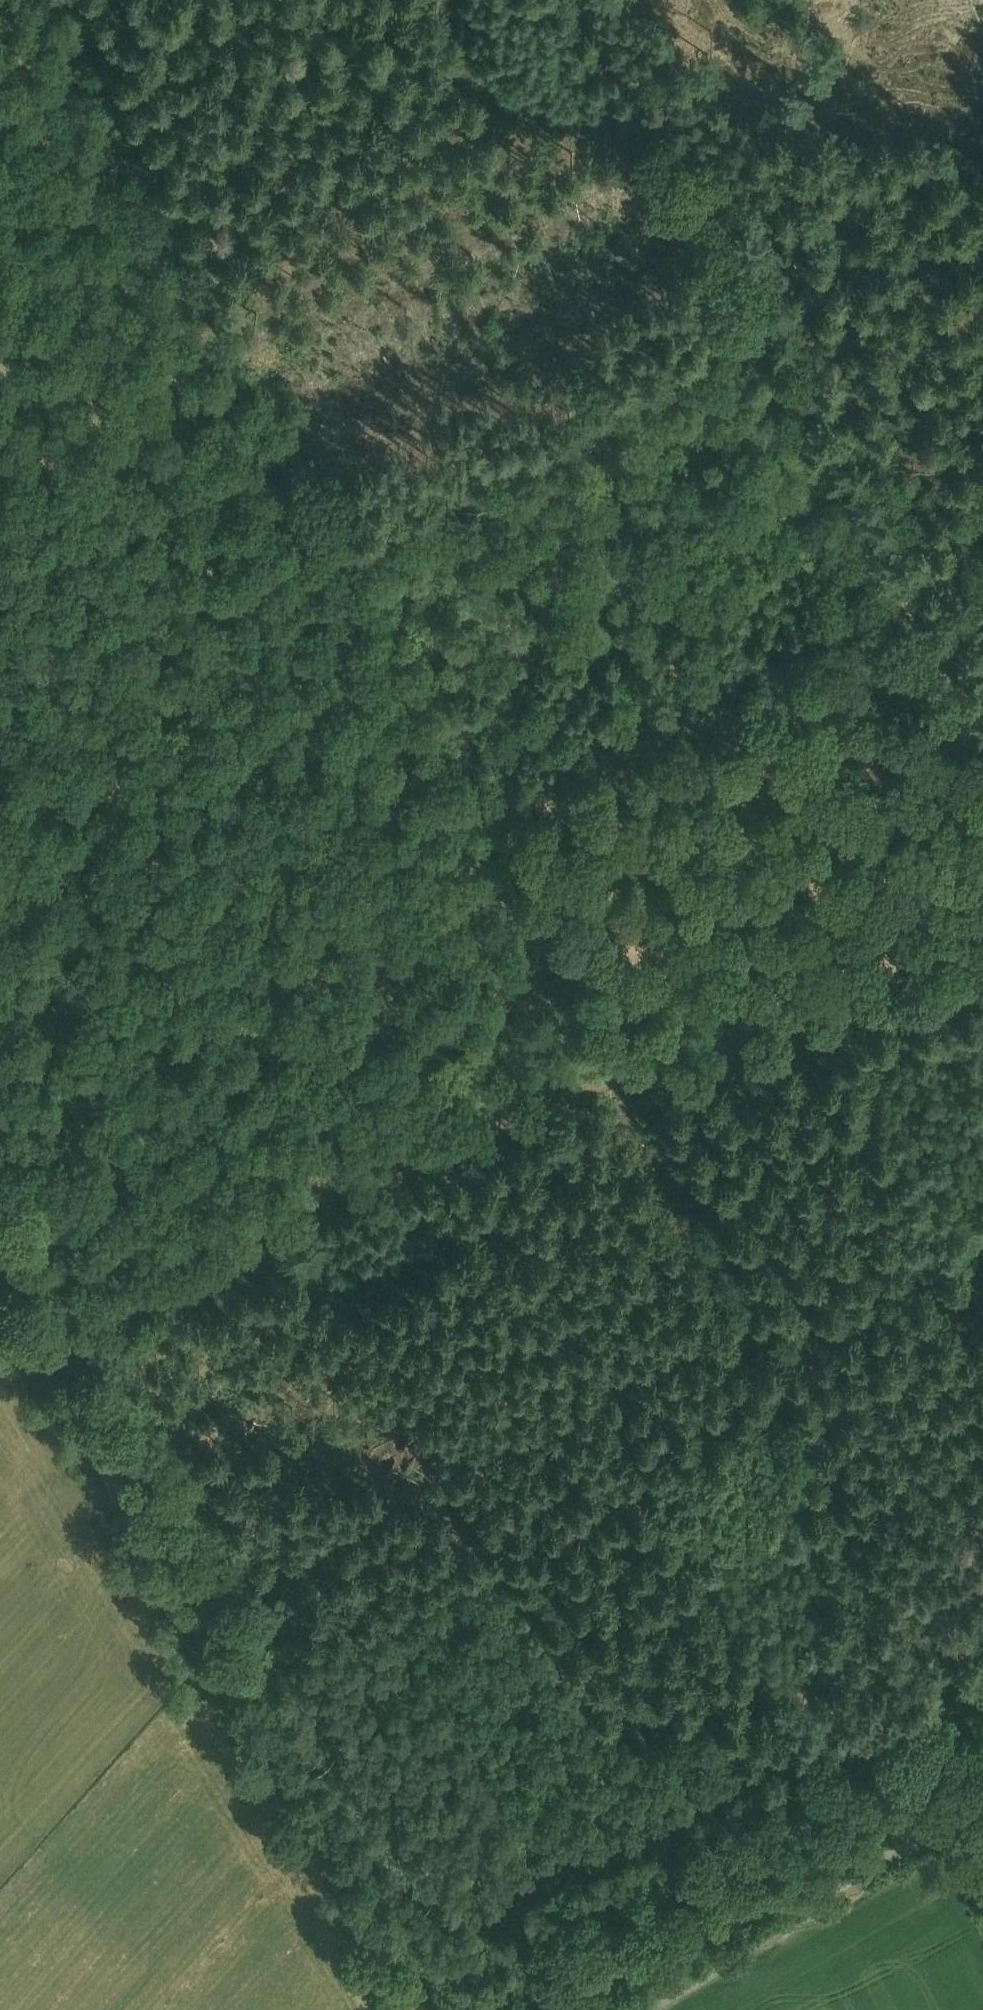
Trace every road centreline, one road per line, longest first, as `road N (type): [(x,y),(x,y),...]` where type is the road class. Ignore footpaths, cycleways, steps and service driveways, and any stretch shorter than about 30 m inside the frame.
road 1 (track): [(415,2009),(0,1310)]
road 2 (track): [(578,0),(917,607)]
road 3 (track): [(510,1109),(627,1065),(921,991)]
road 4 (track): [(946,1817),(635,2009)]
road 5 (track): [(917,607),(982,734)]

